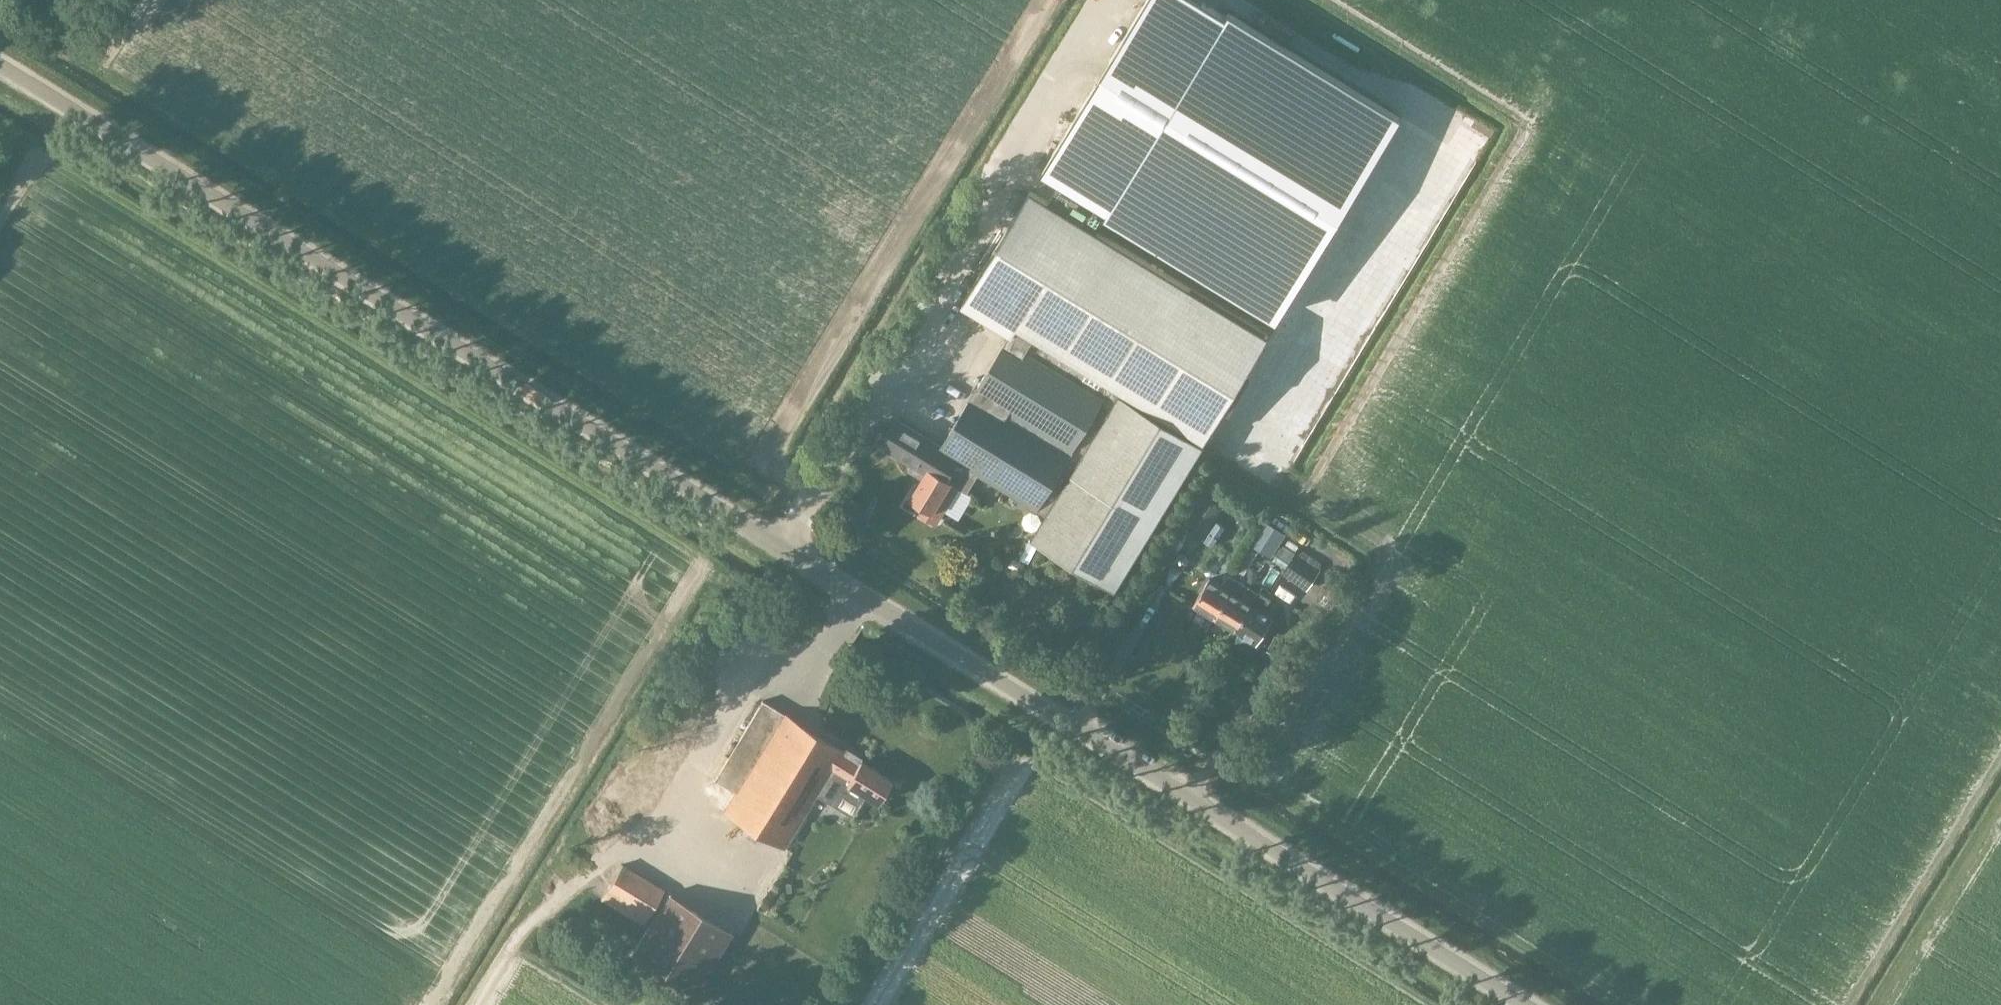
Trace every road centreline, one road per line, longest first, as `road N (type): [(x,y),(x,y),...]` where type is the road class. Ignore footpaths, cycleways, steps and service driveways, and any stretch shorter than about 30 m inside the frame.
road 1 (unclassified): [(1528,1004),(0,64)]

